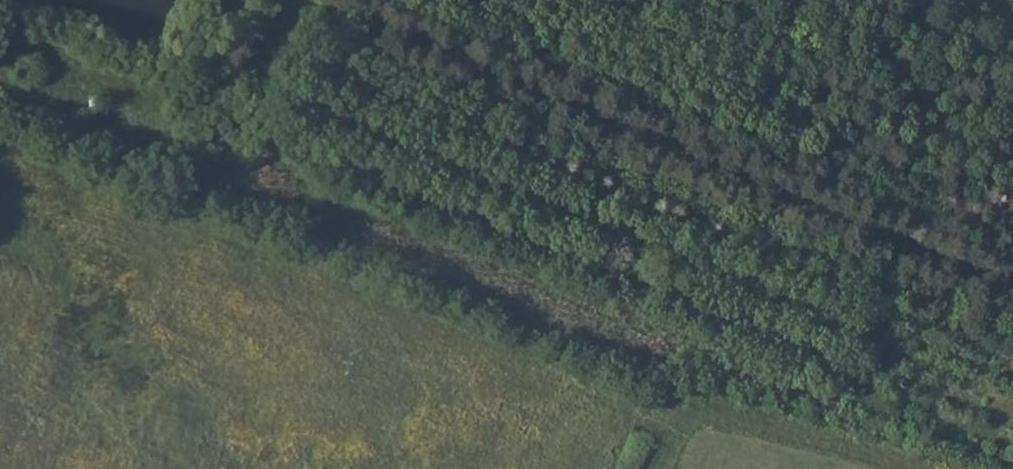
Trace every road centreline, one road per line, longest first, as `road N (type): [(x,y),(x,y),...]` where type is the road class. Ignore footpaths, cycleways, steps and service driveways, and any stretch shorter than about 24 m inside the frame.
road 1 (track): [(1012,286),(317,8),(287,17),(237,74),(207,94),(168,97),(63,67),(0,66)]
road 2 (track): [(719,415),(609,348),(177,160),(110,81)]
road 3 (track): [(663,468),(680,429),(719,415),(803,446),(911,468)]

